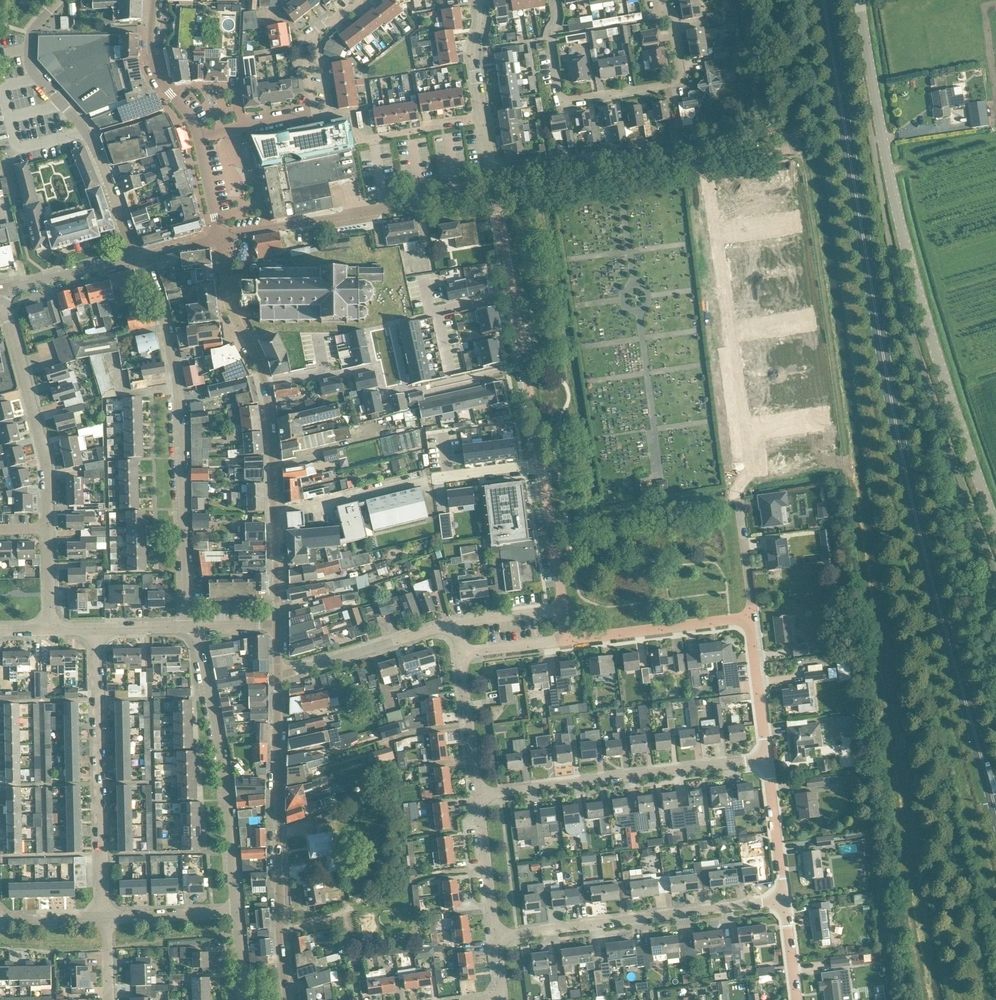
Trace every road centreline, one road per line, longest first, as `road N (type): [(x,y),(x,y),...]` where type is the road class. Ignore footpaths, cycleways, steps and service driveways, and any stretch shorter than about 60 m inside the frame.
road 1 (primary): [(995,812),(900,447),(824,0)]
road 2 (unclassified): [(995,527),(899,217),(859,0)]
road 3 (tertiary): [(276,624),(267,400),(229,309),(220,237)]
road 4 (residential): [(143,259),(178,387),(186,627)]
road 5 (residential): [(705,161),(748,471),(738,489),(740,510)]
road 6 (tertiary): [(287,999),(279,929),(278,671)]
road 7 (residential): [(556,0),(551,38),(565,102),(678,81),(671,17),(658,0)]
road 8 (residential): [(132,256),(88,134),(30,65),(32,31),(59,0)]
road 9 (residential): [(496,938),(785,899)]
road 10 (residential): [(478,795),(767,761)]
road 11 (residential): [(200,627),(225,770),(237,913)]
road 12 (residential): [(102,917),(98,629)]
road 13 (residential): [(47,527),(48,469),(6,306)]
road 14 (residential): [(493,192),(705,161)]
road 15 (residential): [(278,671),(461,623)]
road 16 (residential): [(566,640),(749,619)]
road 17 (residential): [(540,463),(513,297)]
road 18 (unclassified): [(220,237),(385,209)]
road 19 (tertiary): [(197,136),(157,76),(155,0)]
road 20 (residential): [(561,609),(540,463)]
road 21 (residential): [(496,938),(478,795)]
road 22 (residential): [(767,761),(749,619)]
road 23 (residential): [(478,795),(465,654)]
road 24 (unclassified): [(6,306),(19,287),(132,256)]
road 25 (residential): [(785,899),(767,761)]
road 26 (residential): [(108,917),(237,913)]

